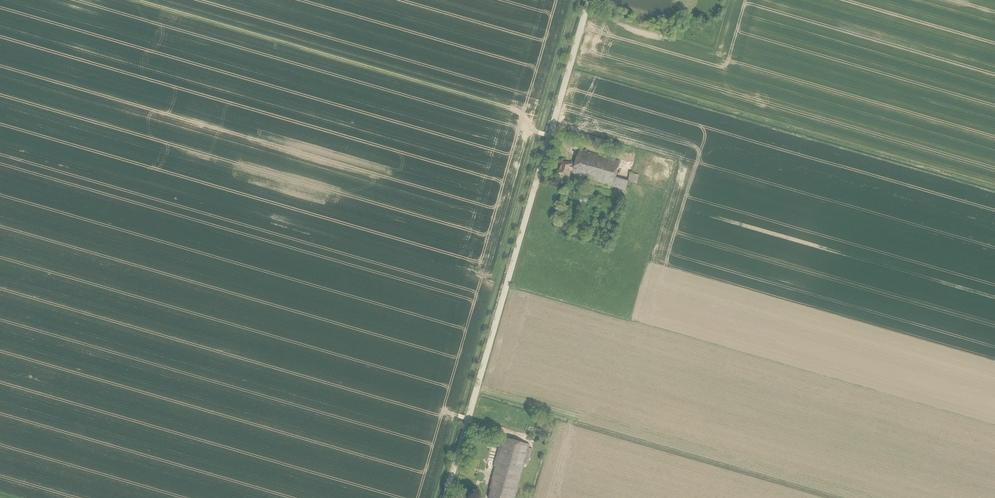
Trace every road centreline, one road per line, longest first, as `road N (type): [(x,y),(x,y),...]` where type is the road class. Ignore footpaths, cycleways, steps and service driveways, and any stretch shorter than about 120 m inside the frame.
road 1 (tertiary): [(446,497),(589,0)]

